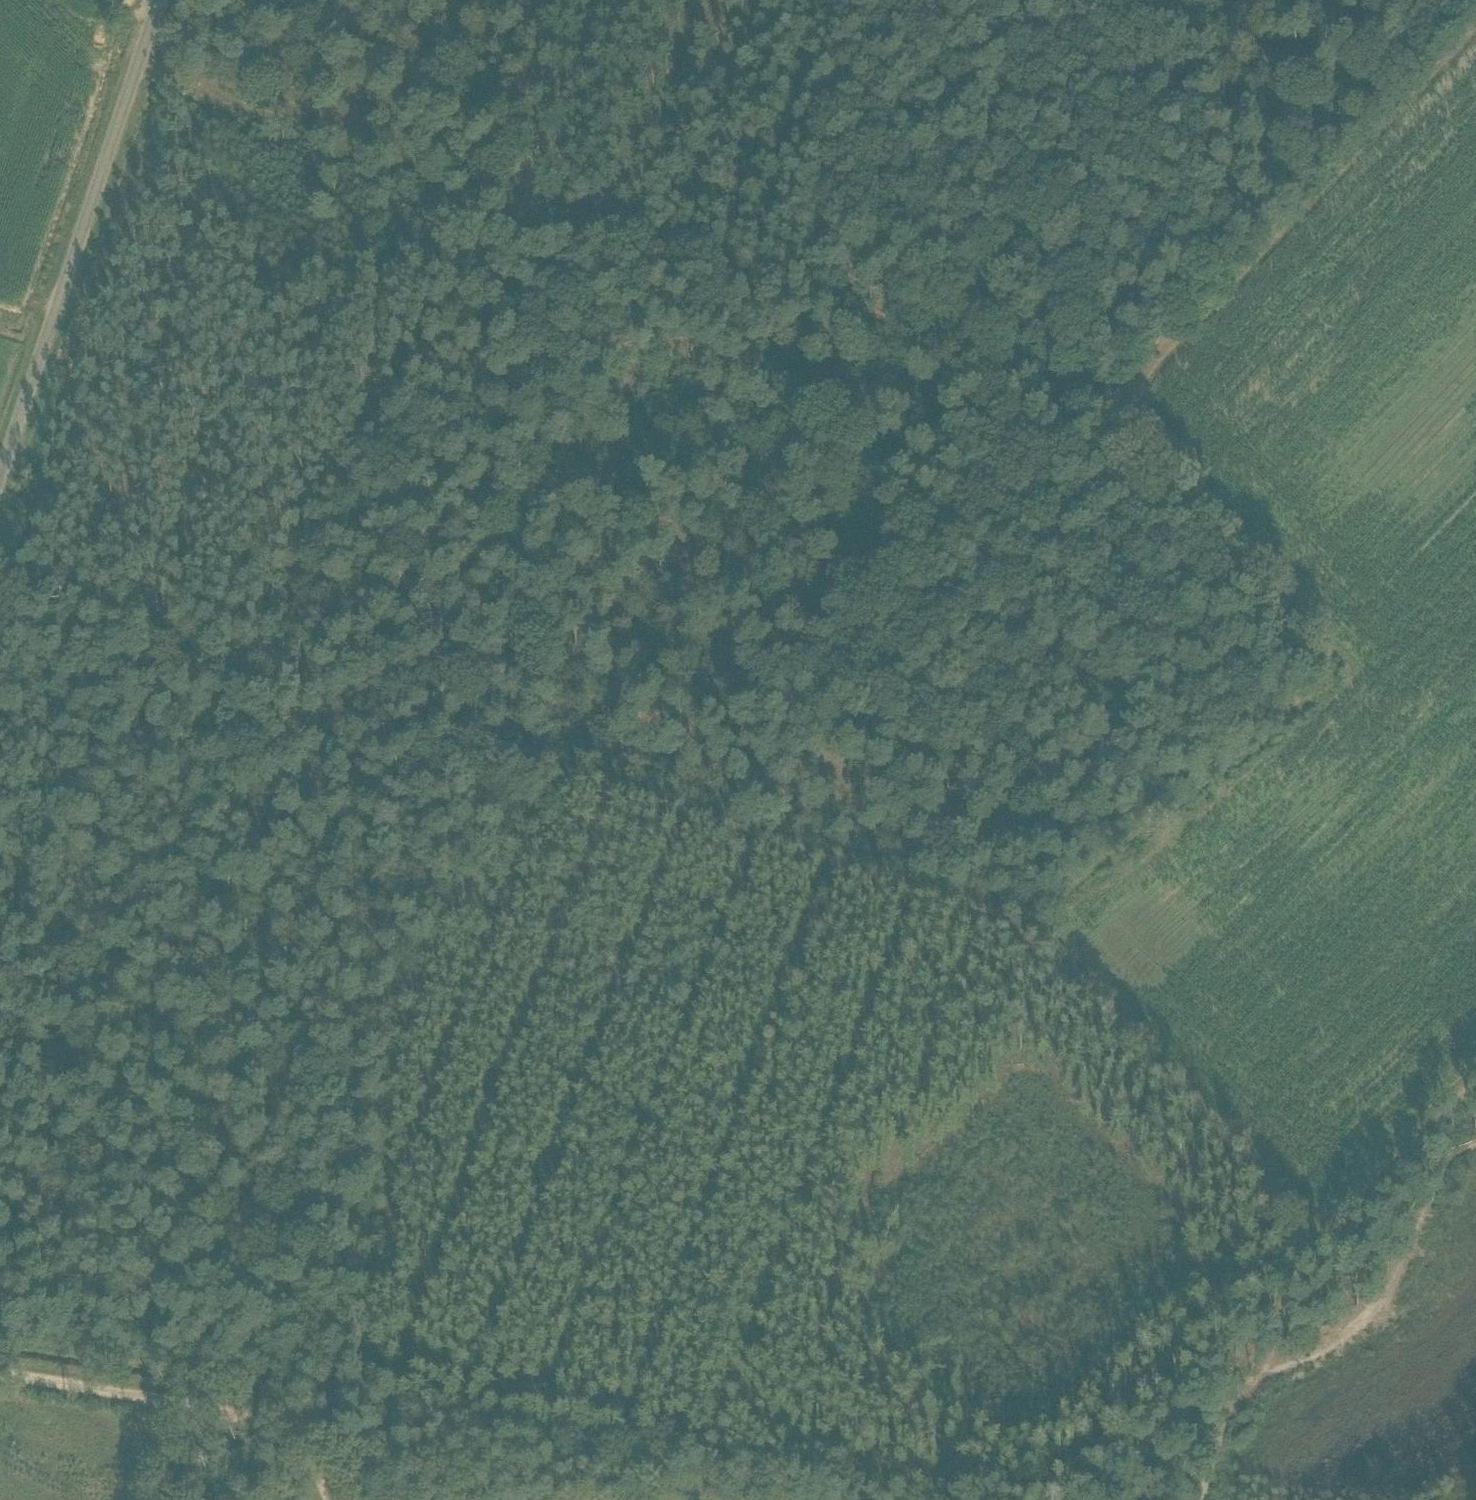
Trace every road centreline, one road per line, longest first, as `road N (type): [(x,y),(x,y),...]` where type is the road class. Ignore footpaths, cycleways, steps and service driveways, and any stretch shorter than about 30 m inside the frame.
road 1 (track): [(283,671),(950,904),(1029,923)]
road 2 (residential): [(0,476),(159,0)]
road 3 (track): [(0,577),(283,671)]
road 4 (track): [(1475,1074),(1316,1231)]
road 5 (track): [(1316,1231),(1284,1299),(1266,1380)]

